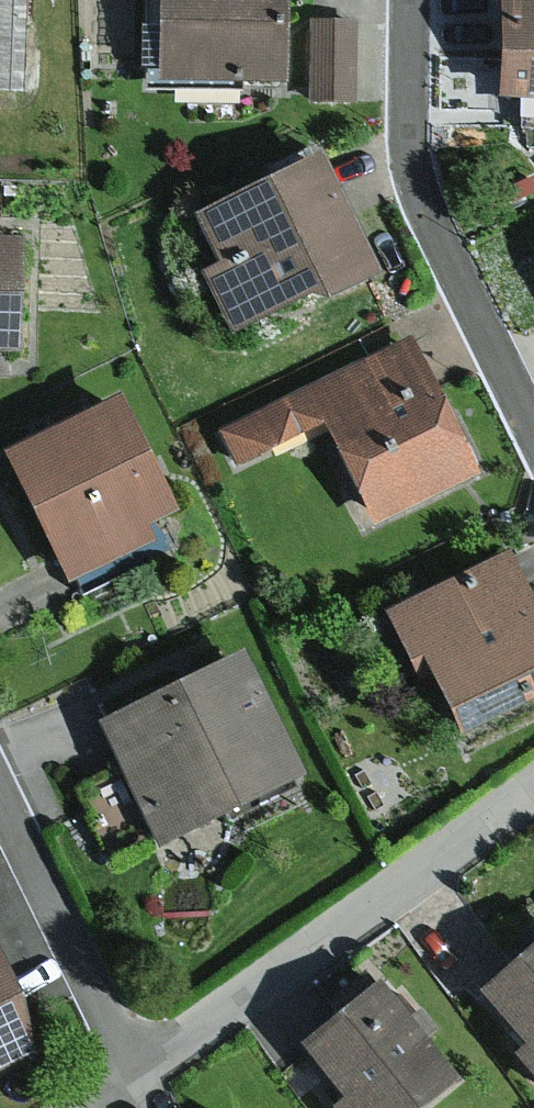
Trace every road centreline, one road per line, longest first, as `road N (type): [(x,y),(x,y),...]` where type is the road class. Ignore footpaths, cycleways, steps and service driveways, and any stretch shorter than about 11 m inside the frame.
road 1 (residential): [(133,1080),(533,792)]
road 2 (residential): [(411,0),(409,111),(427,214),(533,435)]
road 3 (residential): [(0,806),(133,1080)]

